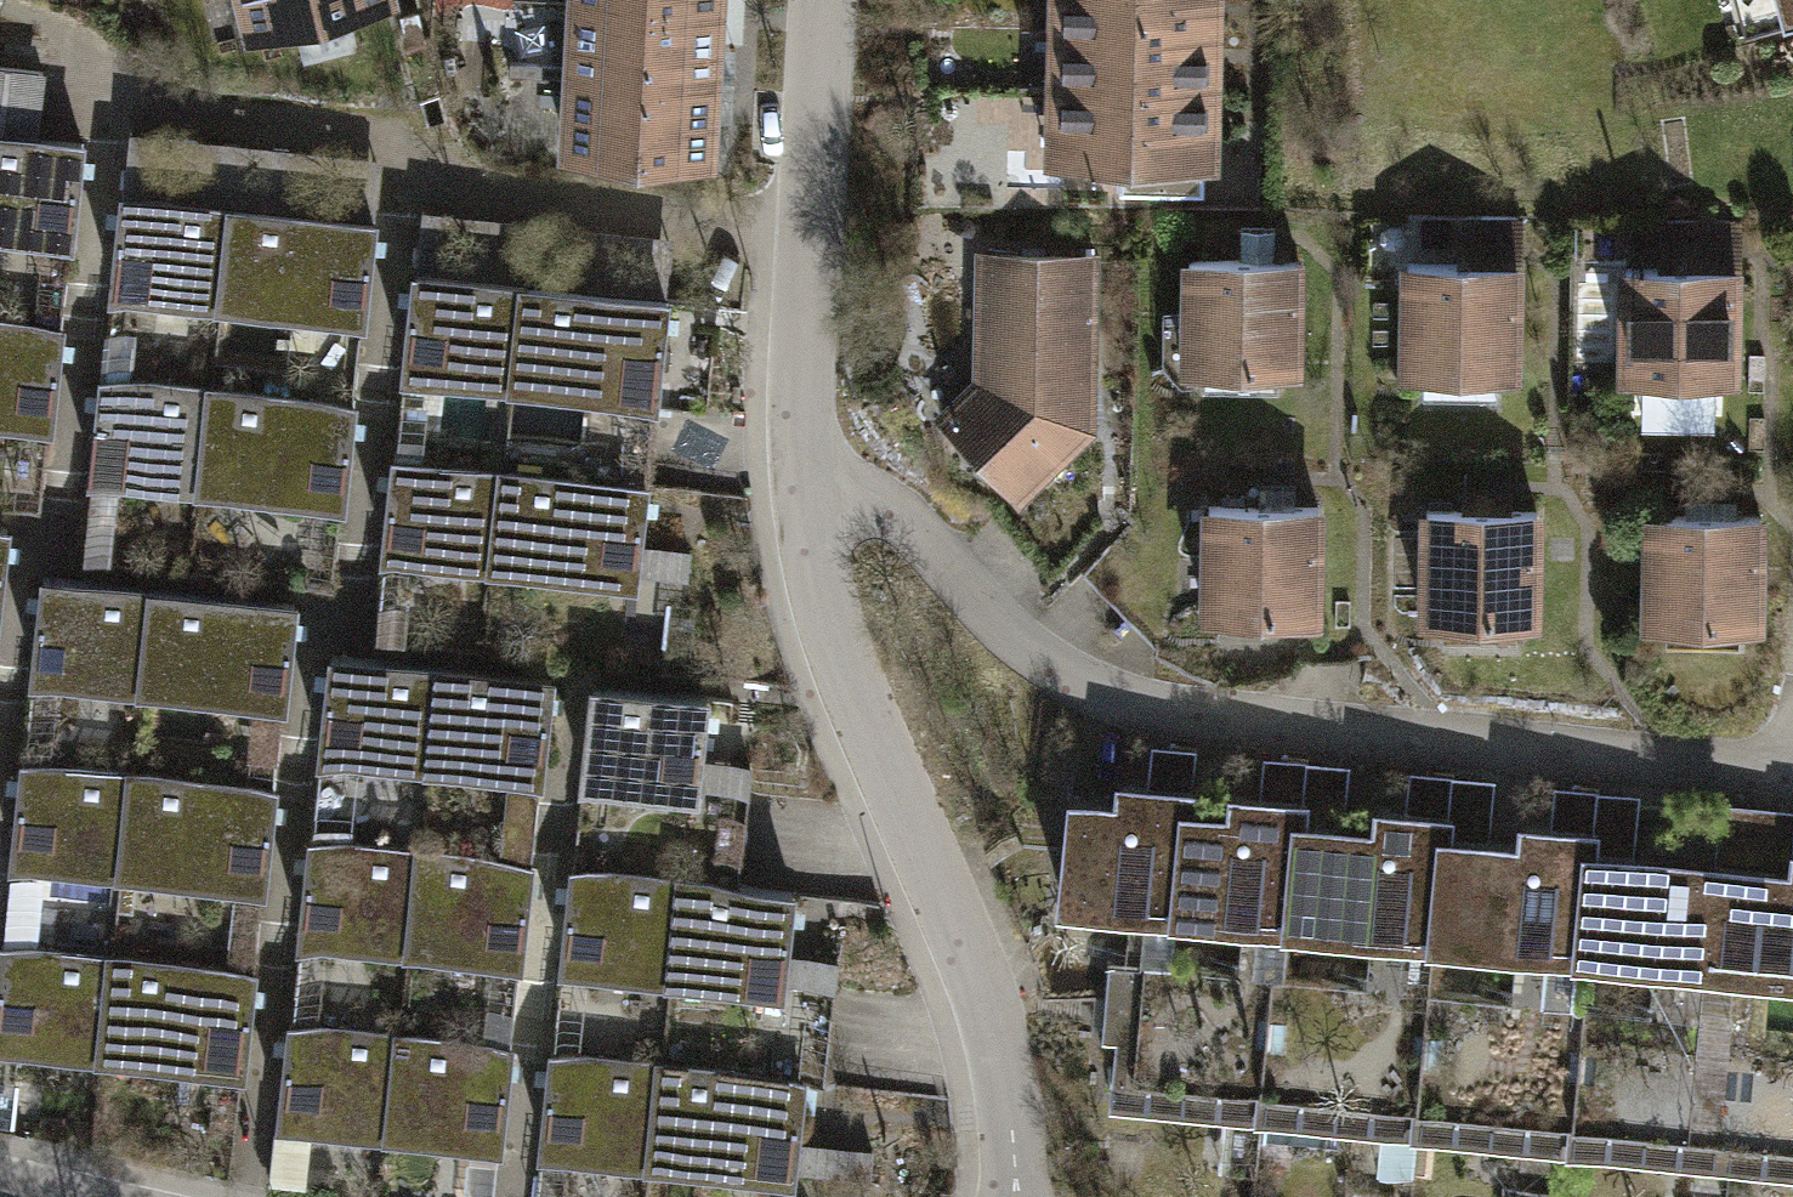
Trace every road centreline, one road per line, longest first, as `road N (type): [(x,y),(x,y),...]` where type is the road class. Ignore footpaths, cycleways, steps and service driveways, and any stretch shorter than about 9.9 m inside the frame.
road 1 (residential): [(804,495),(876,508),(1043,654),(1125,705),(1792,772)]
road 2 (residential): [(804,495),(848,697),(987,1016),(1017,1196)]
road 3 (residential): [(821,0),(797,367),(804,495)]

